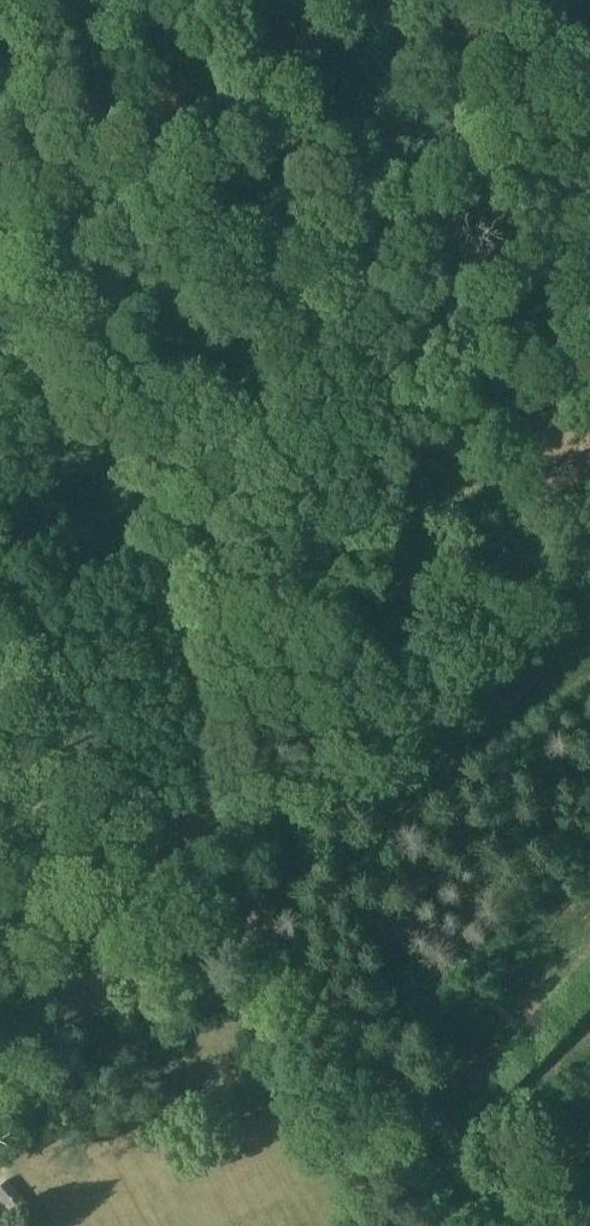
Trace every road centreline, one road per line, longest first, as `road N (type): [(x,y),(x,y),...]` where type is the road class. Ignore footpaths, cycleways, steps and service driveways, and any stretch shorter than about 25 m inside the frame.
road 1 (track): [(580,985),(478,1106)]

